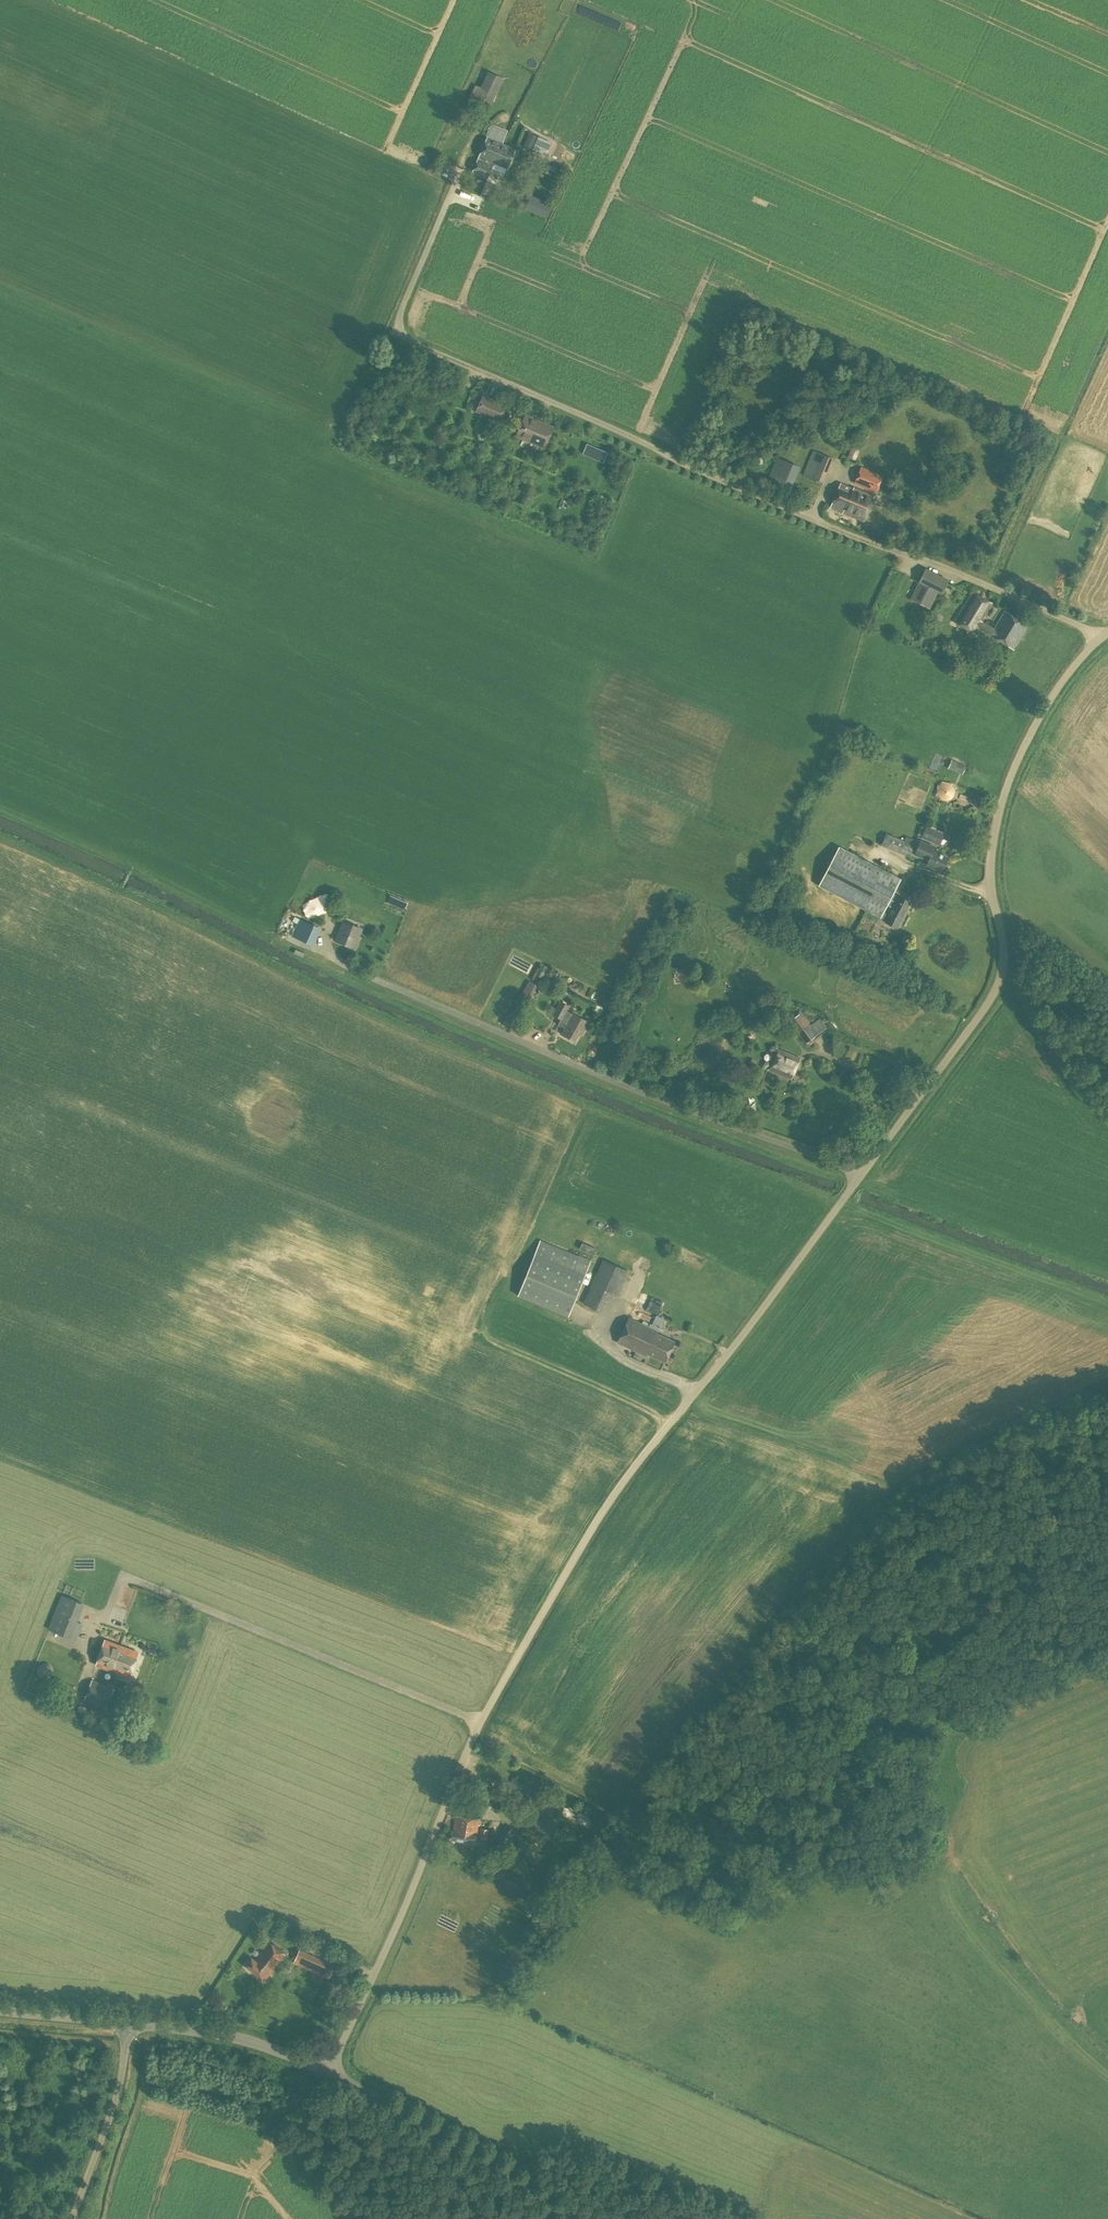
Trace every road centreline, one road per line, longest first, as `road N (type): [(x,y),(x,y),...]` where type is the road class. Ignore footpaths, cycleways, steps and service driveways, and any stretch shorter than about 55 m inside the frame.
road 1 (unclassified): [(327,2073),(480,1725),(591,1531),(997,988),(1003,949),(989,870),(1006,787),(1045,709),(1107,633)]
road 2 (tertiary): [(575,2218),(327,2073)]
road 3 (track): [(843,1201),(1107,1301)]
road 4 (tertiary): [(327,2073),(230,2038),(129,2024)]
road 5 (unclassified): [(73,2218),(113,2112),(129,2024)]
road 6 (tertiary): [(129,2024),(0,2012)]
road 7 (track): [(1000,922),(1015,924),(1107,990)]

